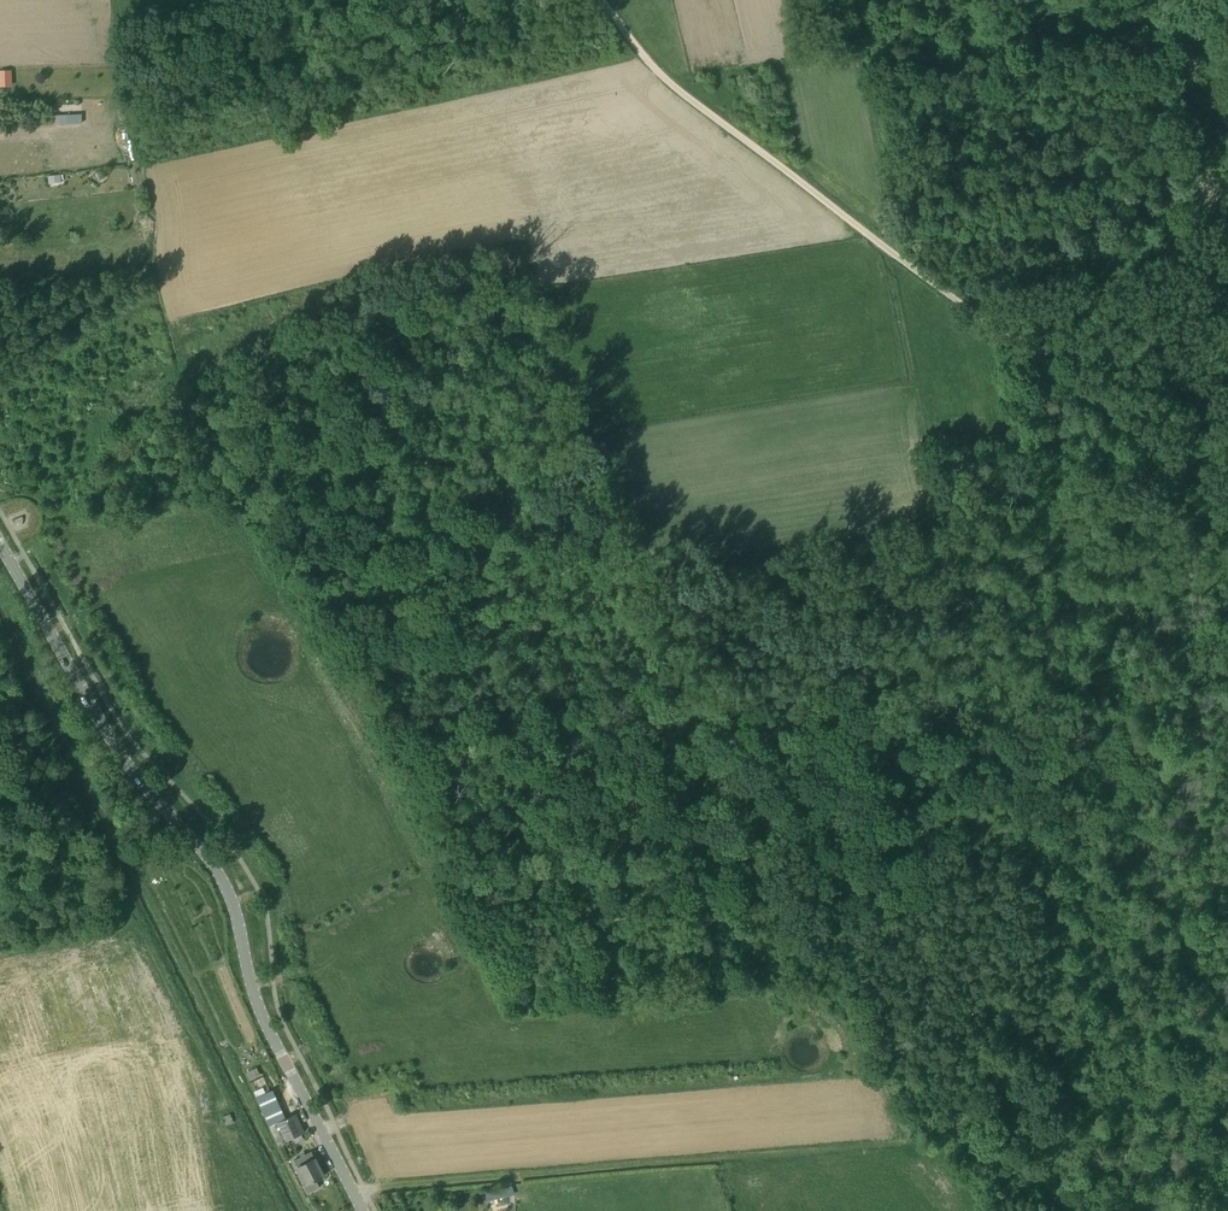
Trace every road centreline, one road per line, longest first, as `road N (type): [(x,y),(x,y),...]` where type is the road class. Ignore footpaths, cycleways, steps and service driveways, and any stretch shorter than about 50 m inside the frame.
road 1 (unclassified): [(1227,497),(686,96),(603,0)]
road 2 (tertiary): [(363,1210),(274,1037),(223,880),(108,730),(0,538)]

